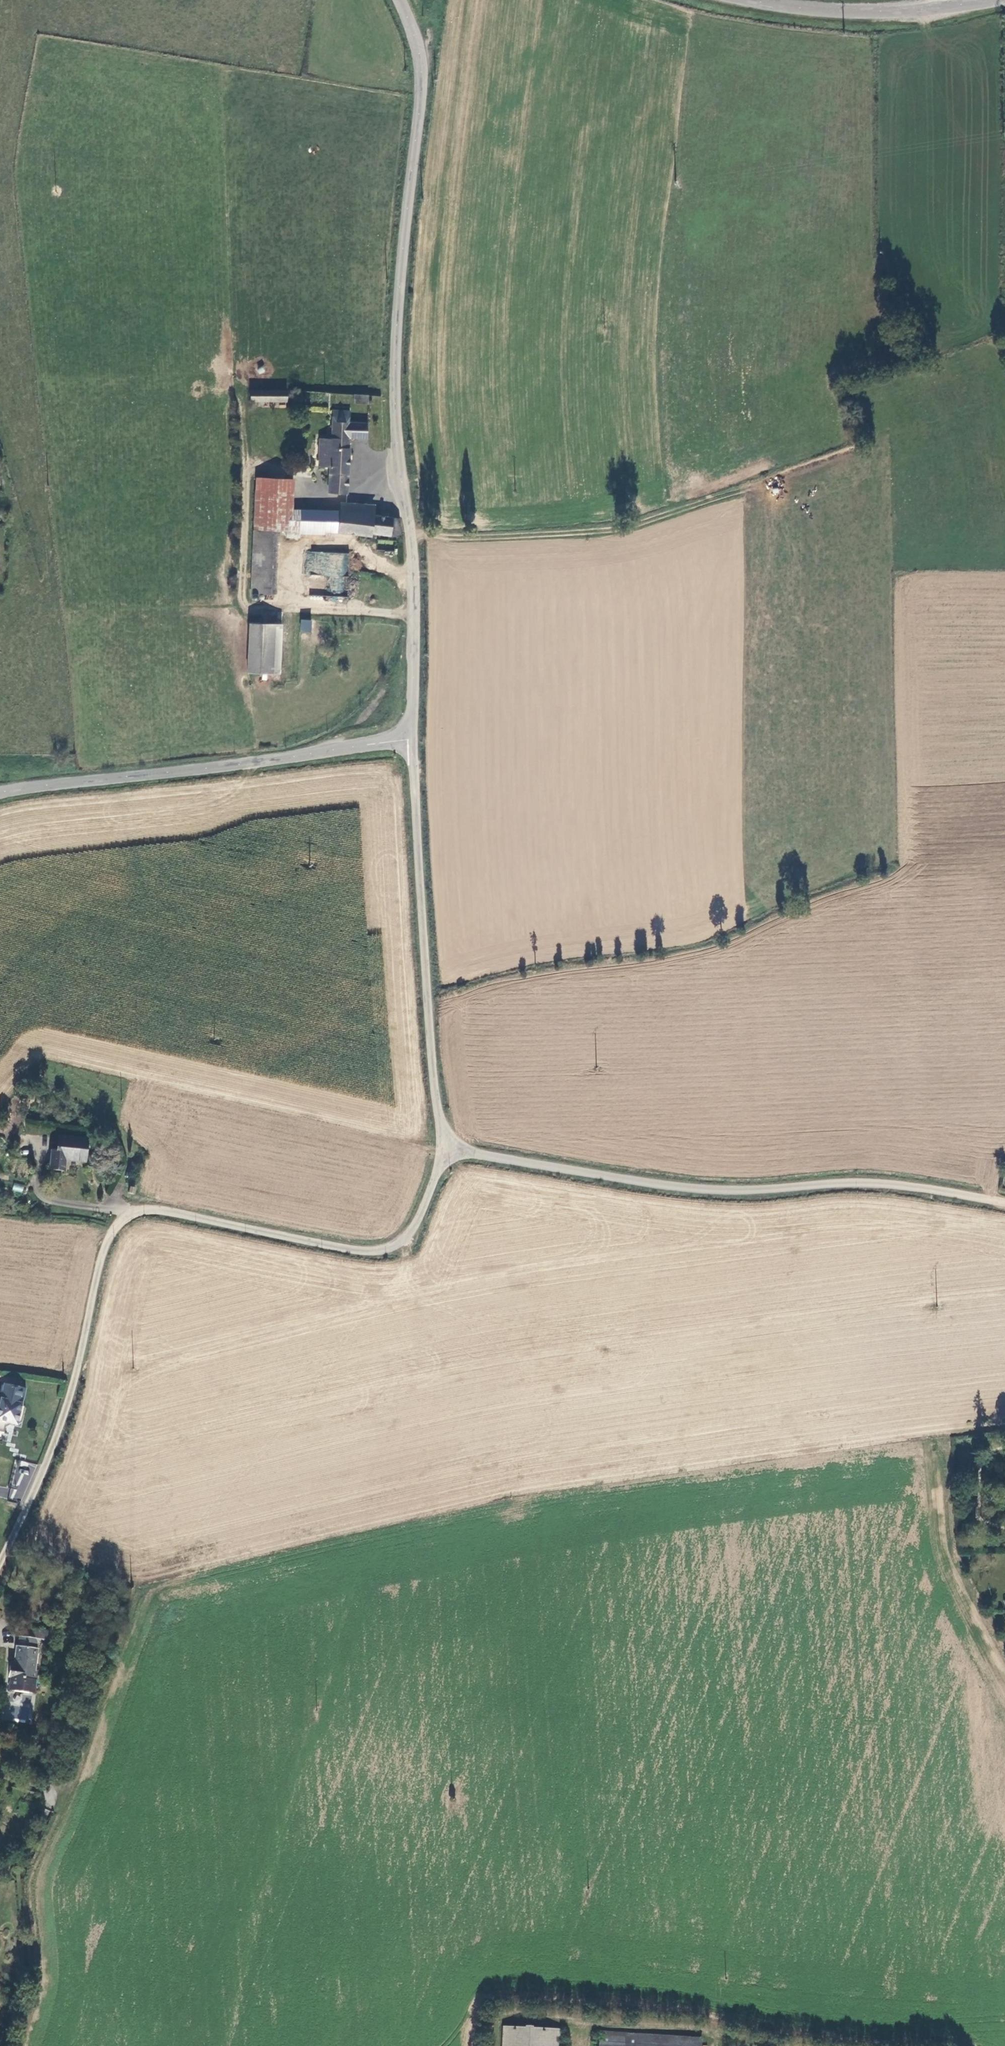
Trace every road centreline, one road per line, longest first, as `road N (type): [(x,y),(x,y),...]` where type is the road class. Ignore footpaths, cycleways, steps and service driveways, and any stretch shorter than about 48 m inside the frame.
road 1 (unclassified): [(442,1139),(417,1222),(399,1243),(373,1252),(153,1209),(122,1218),(98,1269),(59,1426),(0,1563)]
road 2 (tertiary): [(400,0),(422,80),(396,373),(413,575),(413,739)]
road 3 (unclassified): [(442,1139),(493,1158),(673,1187),(858,1183),(1004,1202)]
road 4 (tertiary): [(0,791),(413,739)]
road 5 (unclassified): [(413,739),(442,1139)]
road 6 (tertiary): [(992,0),(892,12),(743,0)]

